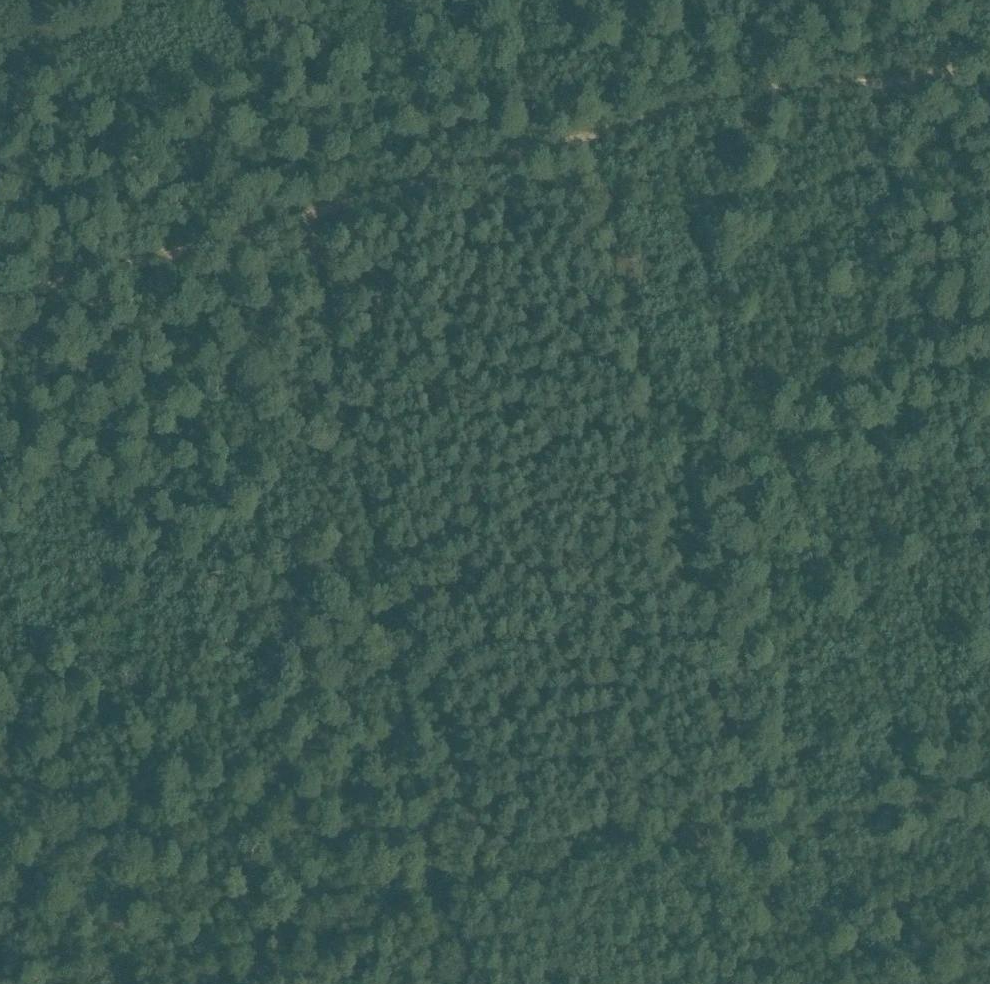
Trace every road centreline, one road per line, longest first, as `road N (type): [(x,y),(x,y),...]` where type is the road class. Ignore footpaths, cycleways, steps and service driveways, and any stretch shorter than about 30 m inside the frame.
road 1 (track): [(0,305),(768,86),(877,84),(989,62)]

